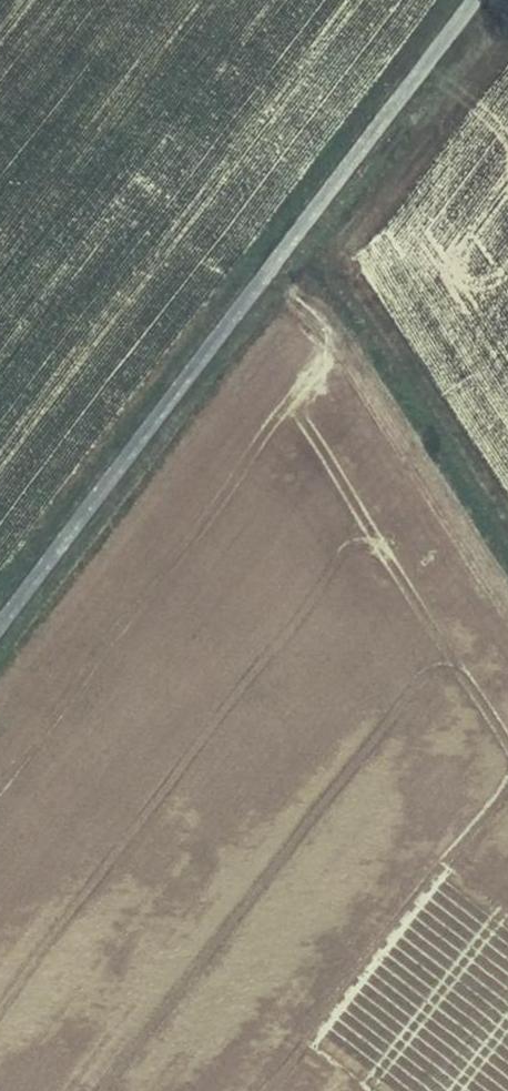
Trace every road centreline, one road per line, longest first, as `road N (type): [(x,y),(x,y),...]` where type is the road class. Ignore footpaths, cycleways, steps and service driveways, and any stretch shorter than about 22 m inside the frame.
road 1 (unclassified): [(0,633),(476,0)]

